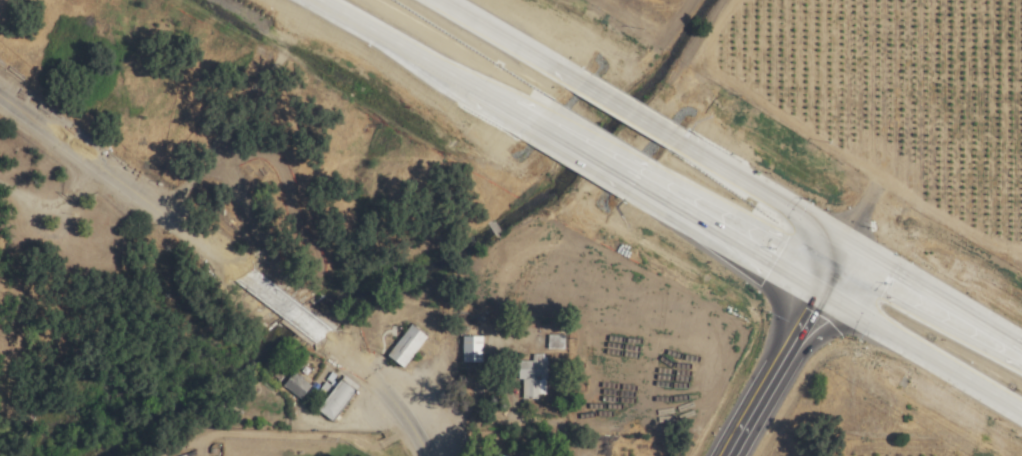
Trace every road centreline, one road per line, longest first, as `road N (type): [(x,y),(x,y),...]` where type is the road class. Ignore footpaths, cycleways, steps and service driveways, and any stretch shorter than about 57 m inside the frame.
road 1 (tertiary): [(0,97),(257,287)]
road 2 (primary): [(308,0),(541,128)]
road 3 (primary): [(850,247),(730,455)]
road 4 (secondary): [(821,299),(1021,417)]
road 5 (primary): [(626,178),(821,299)]
road 6 (primary): [(850,247),(675,138)]
road 7 (secondary): [(1021,348),(850,247)]
road 8 (primary): [(581,81),(437,0)]
road 9 (tertiary): [(336,348),(383,390),(424,455)]

